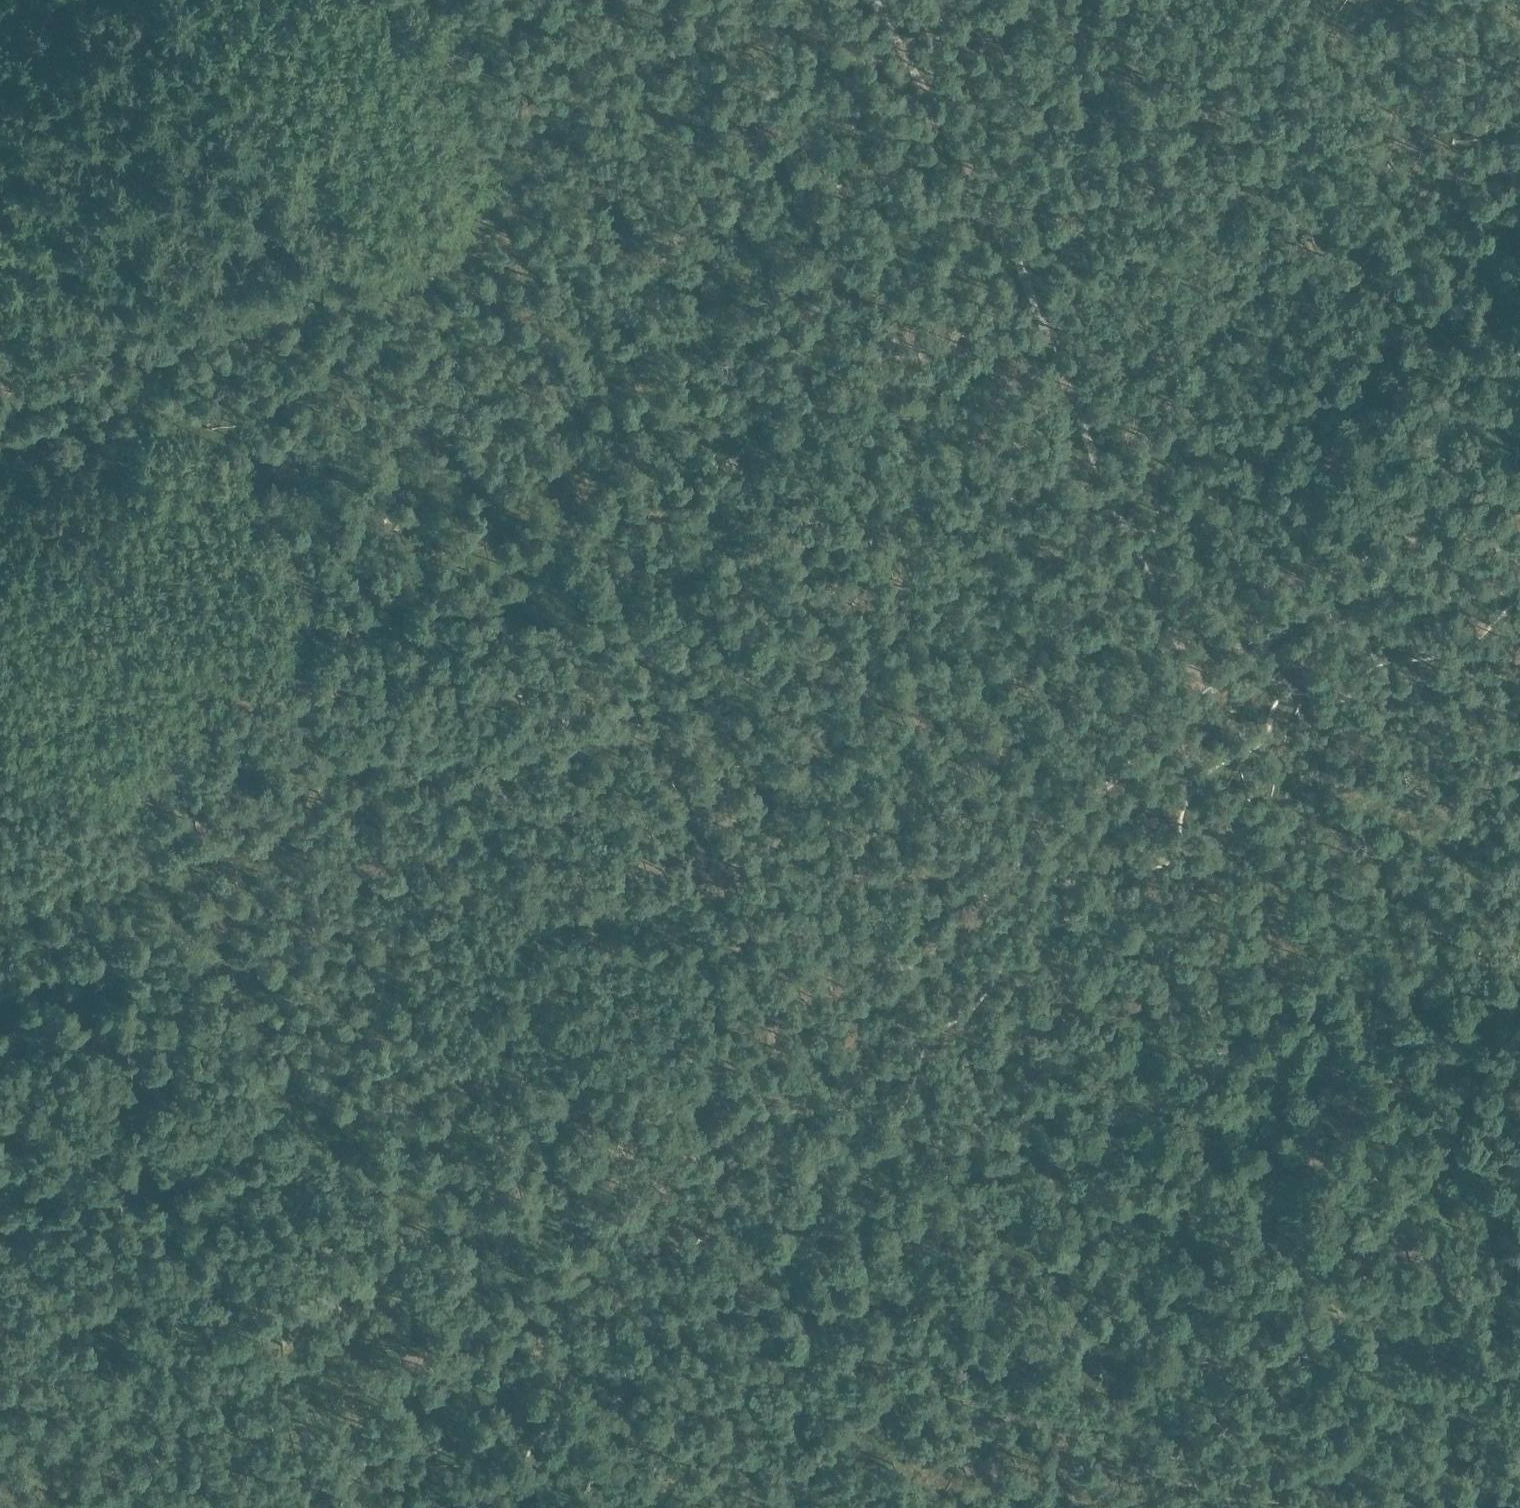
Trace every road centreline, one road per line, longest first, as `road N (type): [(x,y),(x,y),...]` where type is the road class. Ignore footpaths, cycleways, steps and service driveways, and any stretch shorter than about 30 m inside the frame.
road 1 (track): [(318,1507),(1206,697)]
road 2 (track): [(1206,697),(1113,502),(1010,240),(873,0)]
road 3 (track): [(1206,697),(1310,609),(1519,547)]

